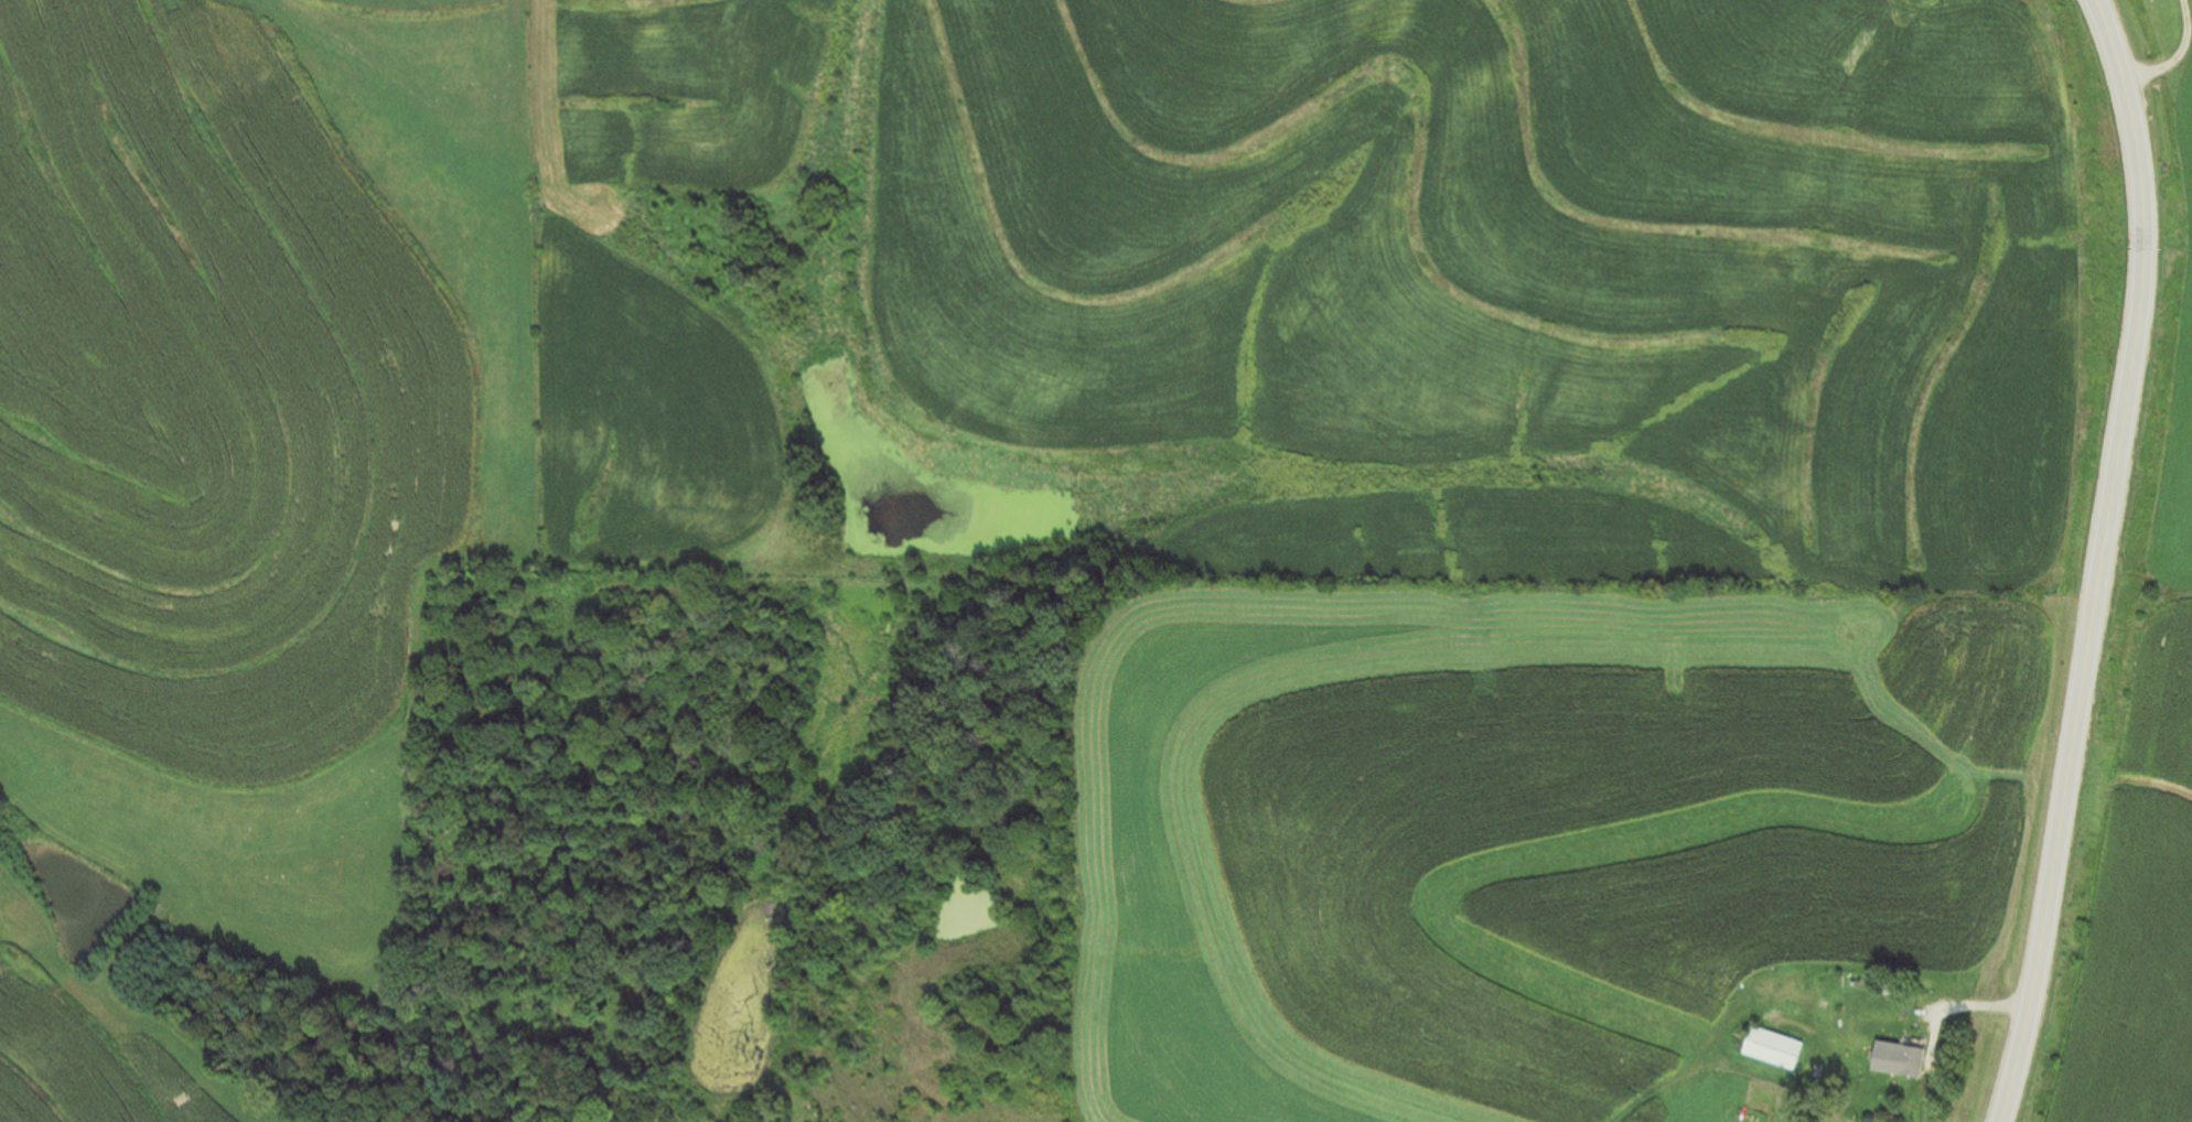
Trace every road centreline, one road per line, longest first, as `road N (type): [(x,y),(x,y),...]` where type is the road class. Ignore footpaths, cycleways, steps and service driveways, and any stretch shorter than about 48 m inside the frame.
road 1 (secondary): [(2000,1121),(2020,1048),(2089,635),(2142,253),(2135,131),(2097,0)]

